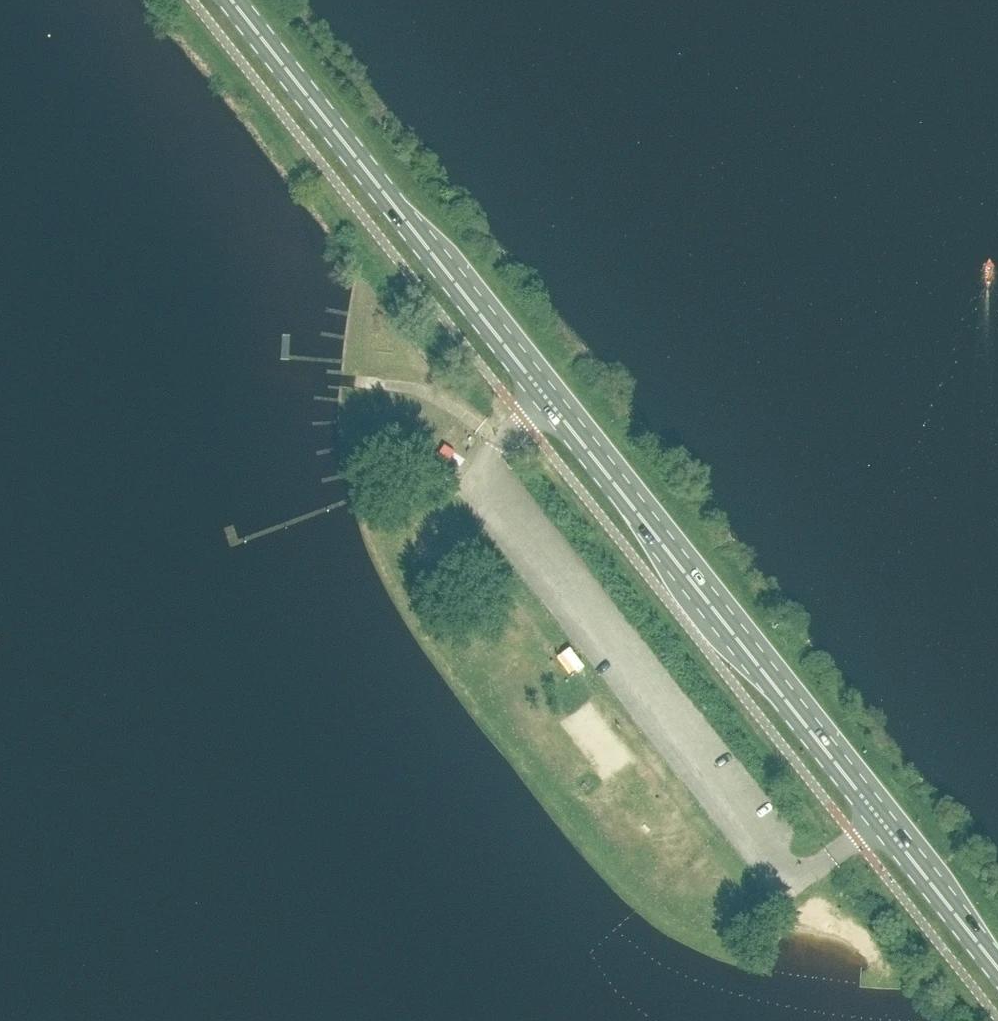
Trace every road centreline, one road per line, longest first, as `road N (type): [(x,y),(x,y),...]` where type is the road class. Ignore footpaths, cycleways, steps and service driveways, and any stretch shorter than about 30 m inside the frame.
road 1 (primary): [(997,971),(230,0)]
road 2 (track): [(499,443),(417,391),(350,382)]

